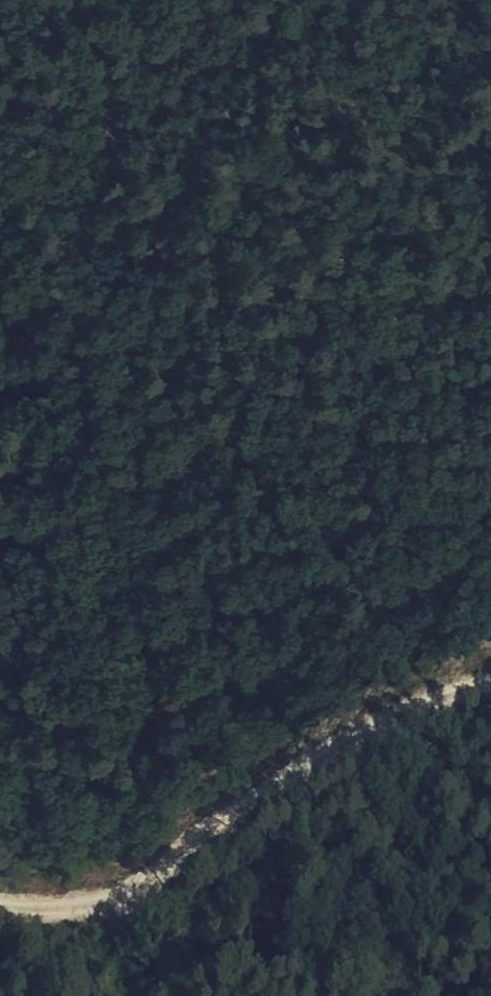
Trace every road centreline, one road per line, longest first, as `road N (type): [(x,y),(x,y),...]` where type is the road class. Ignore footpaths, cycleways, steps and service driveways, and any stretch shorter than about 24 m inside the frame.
road 1 (track): [(490,689),(445,700),(315,761),(135,895),(30,913),(0,909)]

